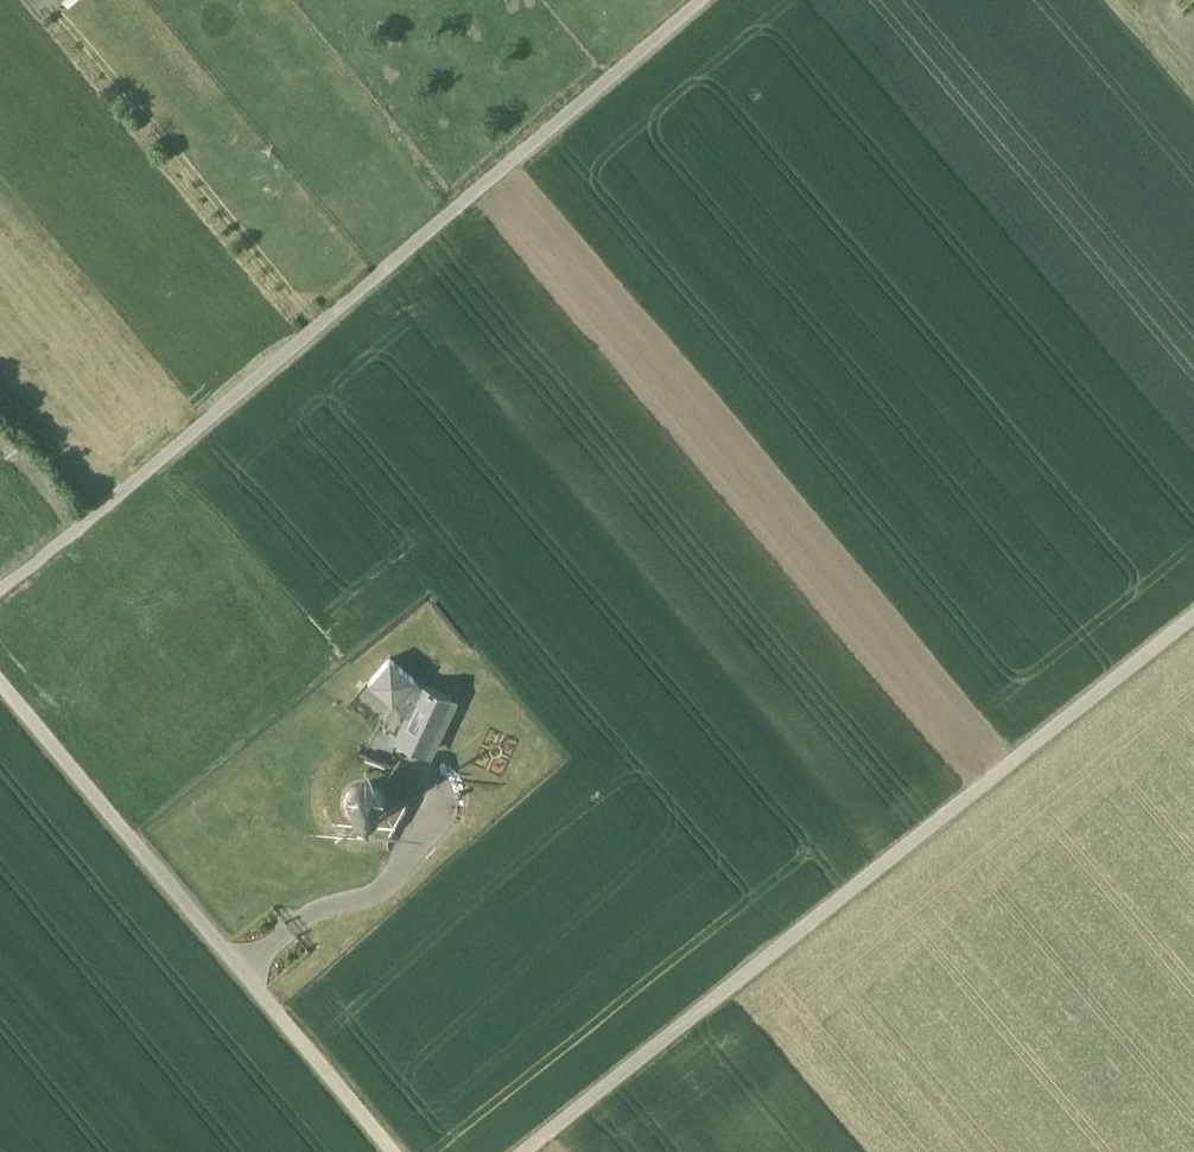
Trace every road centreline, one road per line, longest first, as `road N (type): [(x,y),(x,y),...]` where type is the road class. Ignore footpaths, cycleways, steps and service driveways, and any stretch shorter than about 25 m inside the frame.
road 1 (track): [(703,0),(0,589)]
road 2 (track): [(1193,622),(527,1151)]
road 3 (track): [(0,683),(210,934)]
road 4 (track): [(1193,96),(1111,0)]

